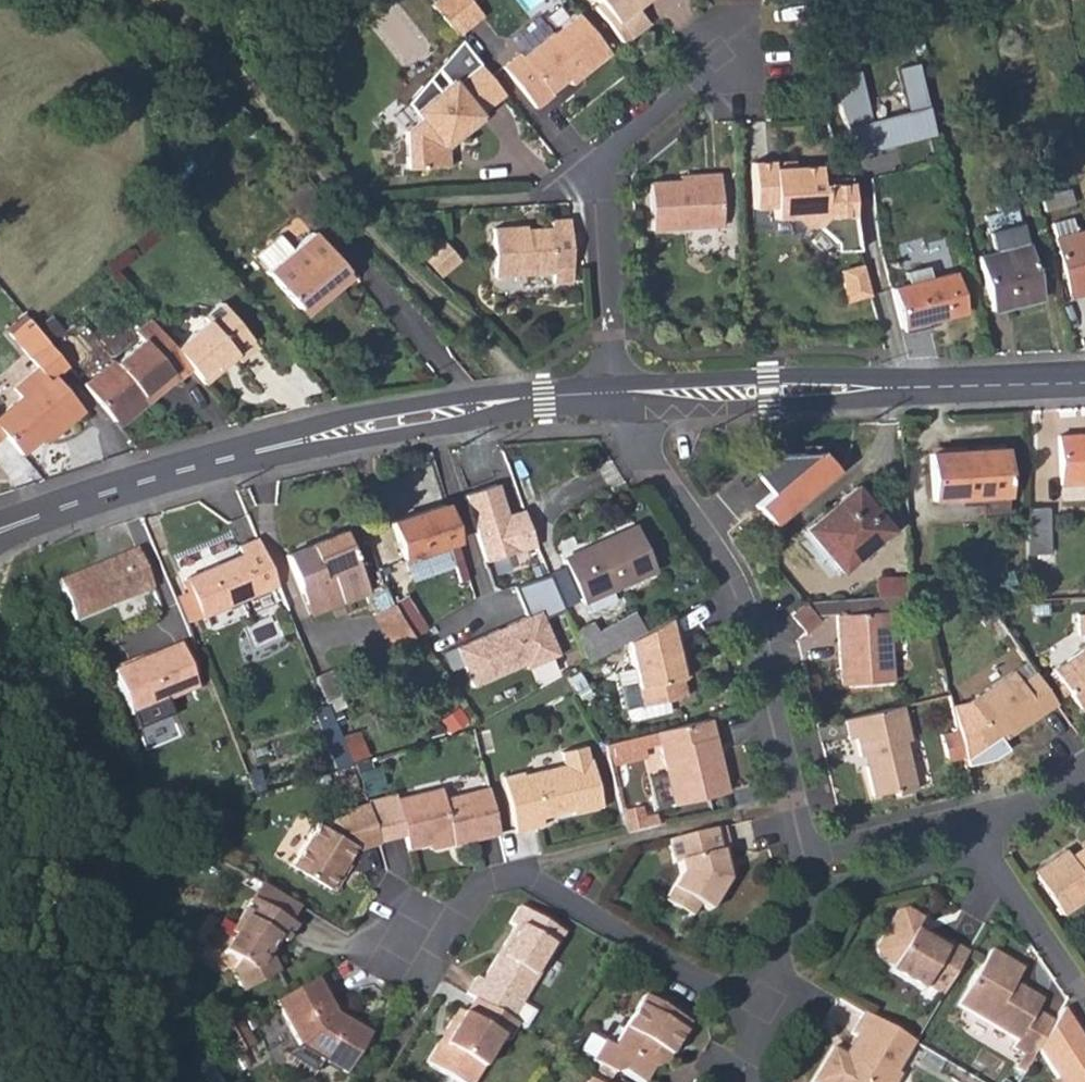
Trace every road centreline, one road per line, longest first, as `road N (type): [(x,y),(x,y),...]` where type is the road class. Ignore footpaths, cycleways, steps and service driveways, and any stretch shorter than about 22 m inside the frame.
road 1 (tertiary): [(0,532),(75,502),(291,443),(510,400),(617,392)]
road 2 (residential): [(805,853),(741,606),(659,478),(617,392)]
road 3 (tertiary): [(617,392),(1084,381)]
road 4 (residential): [(760,1017),(516,871),(482,880),(440,960),(392,934)]
road 5 (residential): [(617,392),(602,193),(584,163),(719,53)]
road 6 (residential): [(809,893),(995,855)]
road 7 (residential): [(805,853),(972,819)]
road 8 (residential): [(995,855),(1084,1000)]
road 9 (track): [(370,1081),(440,960)]
road 10 (residential): [(760,1017),(809,893)]
road 11 (residential): [(972,819),(1037,803),(1084,769)]

